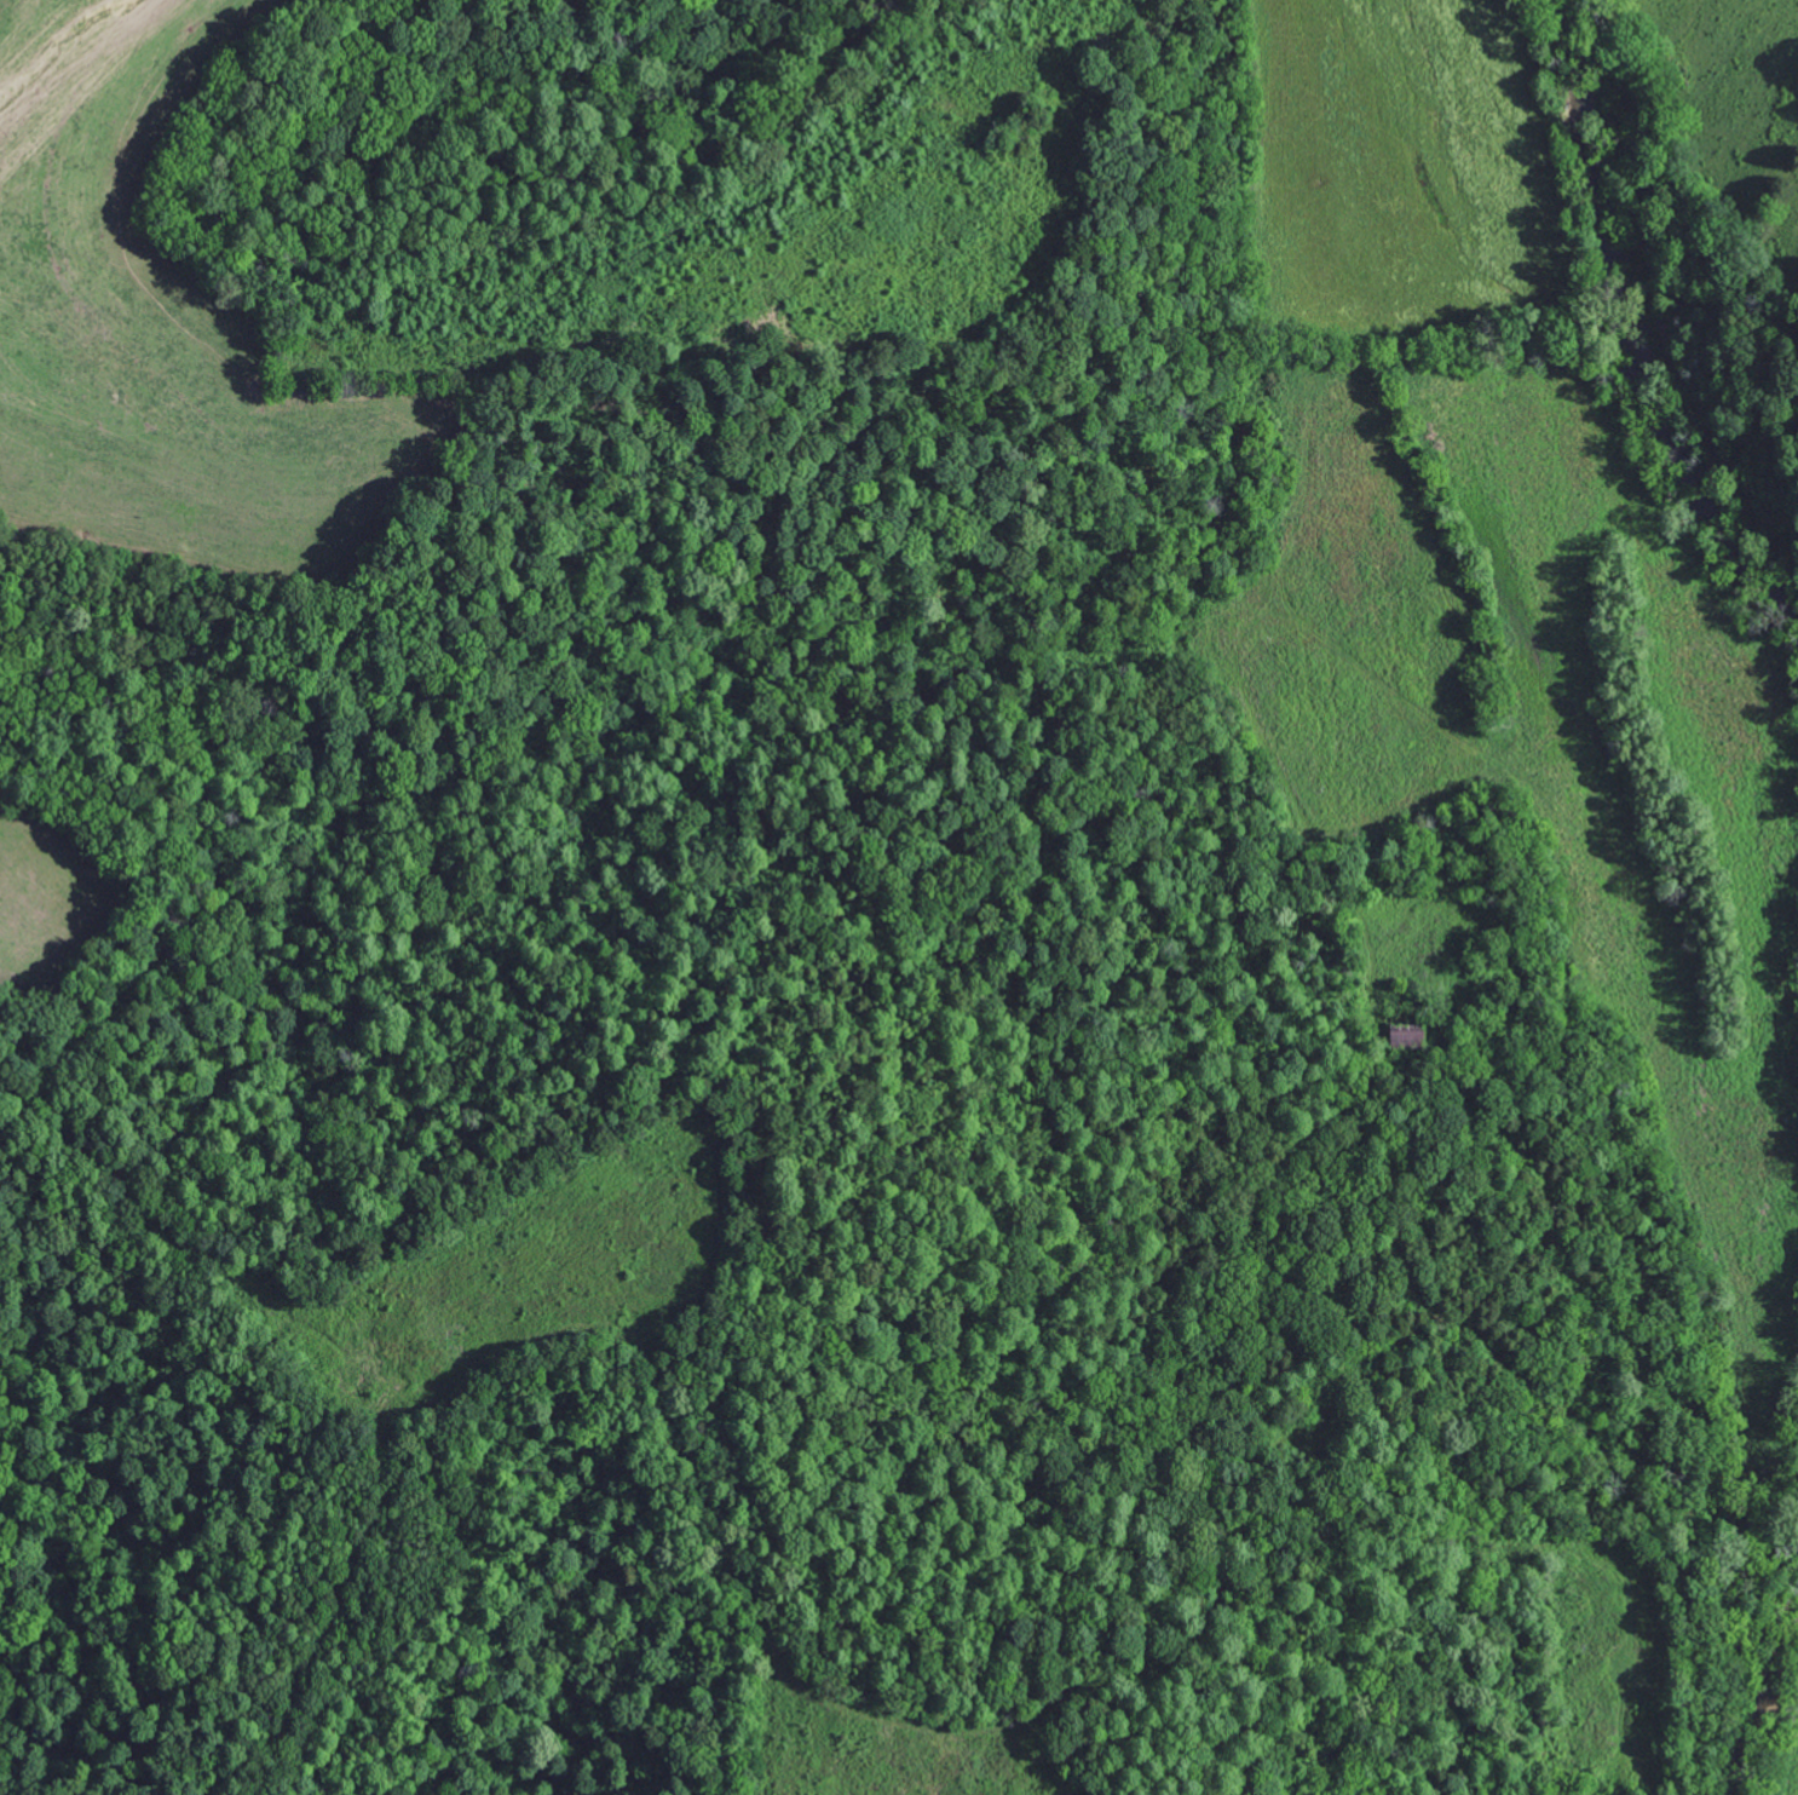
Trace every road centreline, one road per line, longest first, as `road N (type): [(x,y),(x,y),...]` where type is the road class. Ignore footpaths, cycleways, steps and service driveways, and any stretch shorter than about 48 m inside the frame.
road 1 (track): [(1645,1794),(1551,995),(1526,893),(1494,841),(1459,829),(1420,833),(1405,852),(1405,896),(1459,957),(1464,990),(1429,1048)]
road 2 (residential): [(1590,0),(1643,93),(1659,278),(1681,370),(1735,483),(1797,572)]

